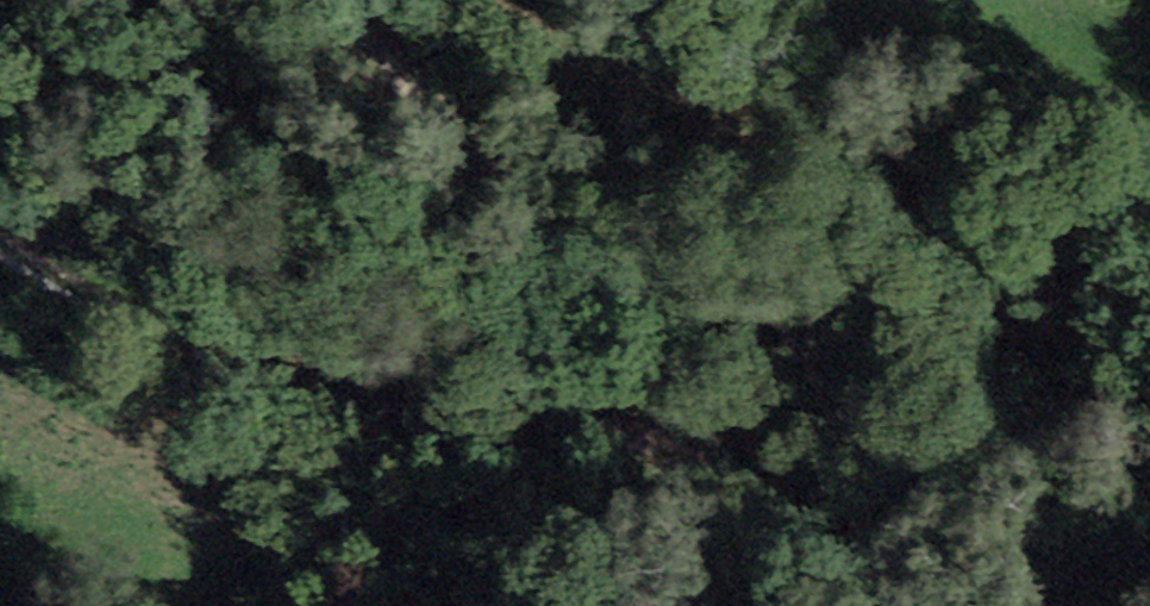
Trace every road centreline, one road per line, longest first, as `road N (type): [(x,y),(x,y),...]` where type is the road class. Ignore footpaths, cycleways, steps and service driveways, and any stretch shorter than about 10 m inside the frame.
road 1 (track): [(822,605),(774,524),(701,462),(626,431),(508,400),(370,394),(177,342),(49,278),(0,242)]
road 2 (track): [(347,0),(397,66),(524,167),(765,297),(843,383),(908,605)]

